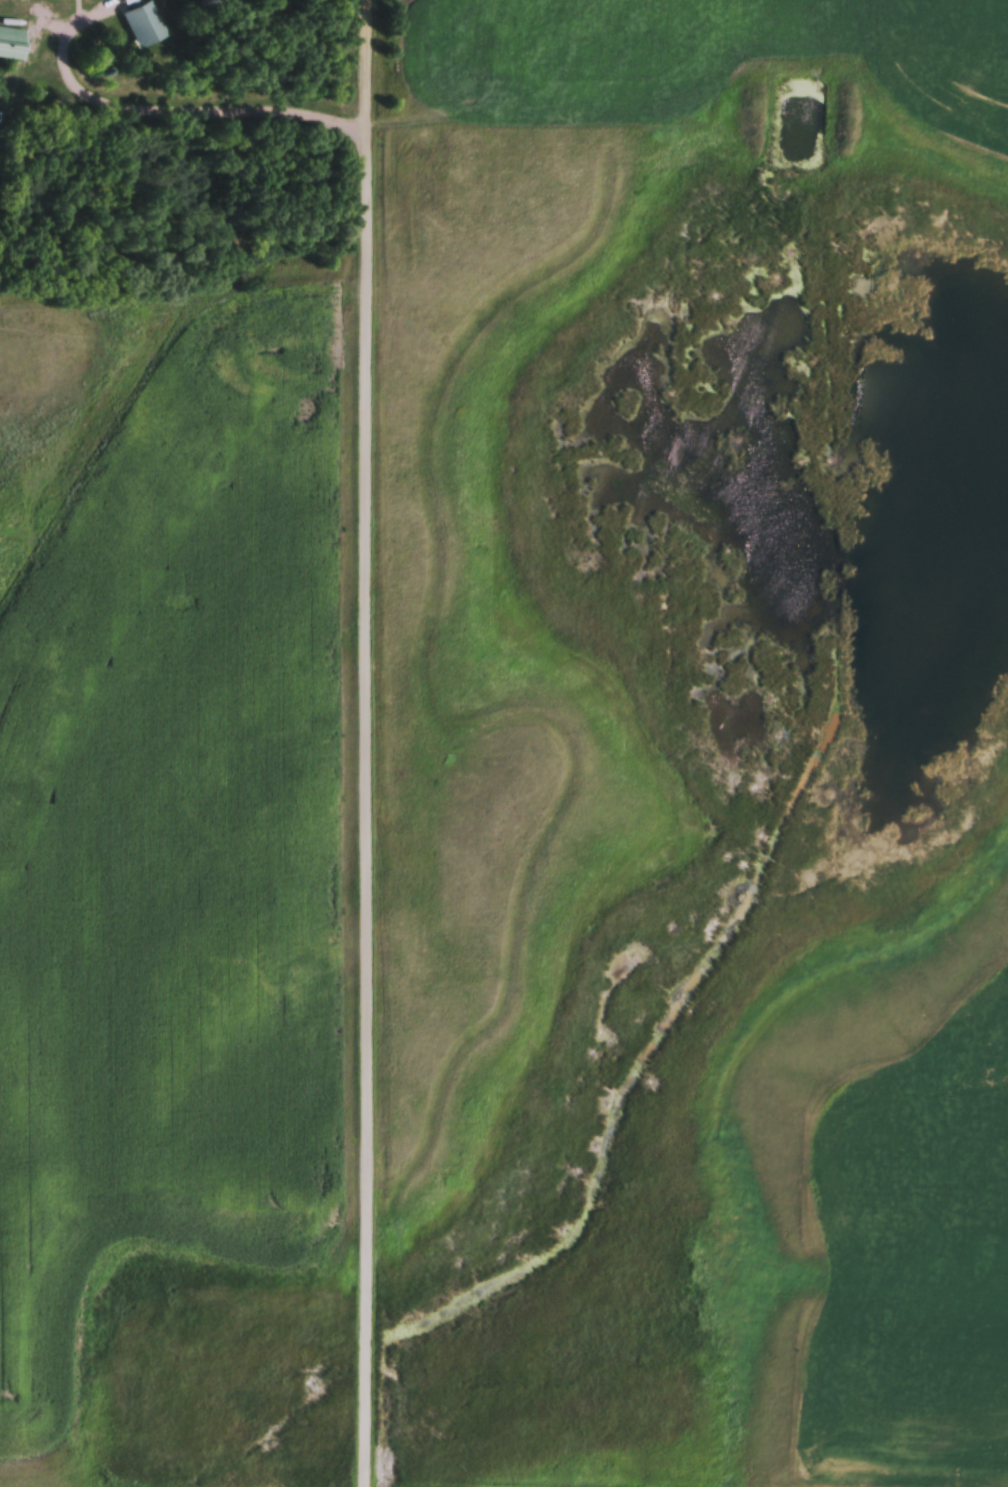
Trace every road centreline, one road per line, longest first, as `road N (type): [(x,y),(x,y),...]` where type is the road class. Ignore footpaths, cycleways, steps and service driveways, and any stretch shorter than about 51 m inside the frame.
road 1 (residential): [(367,1486),(368,0)]

